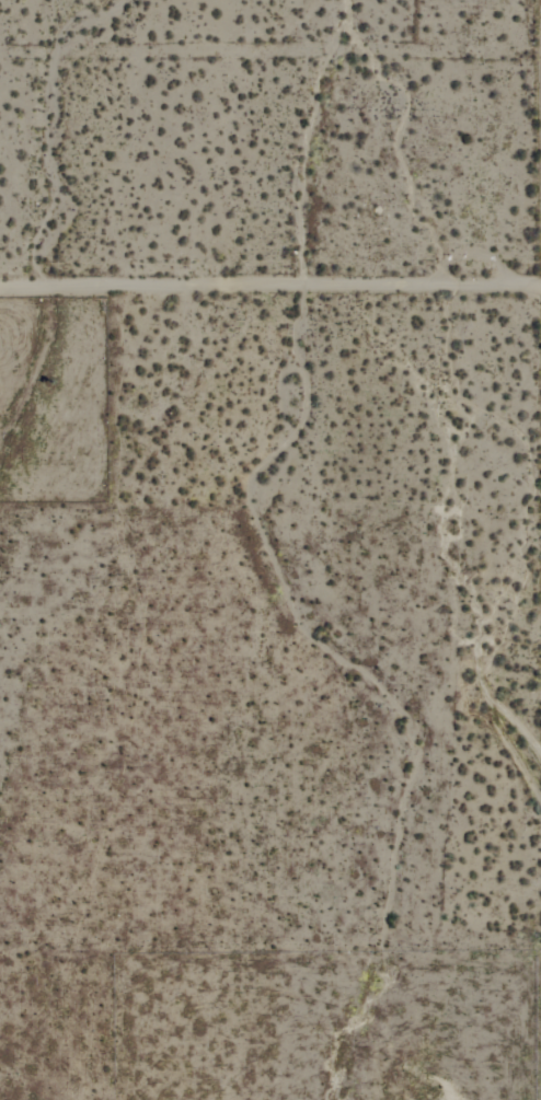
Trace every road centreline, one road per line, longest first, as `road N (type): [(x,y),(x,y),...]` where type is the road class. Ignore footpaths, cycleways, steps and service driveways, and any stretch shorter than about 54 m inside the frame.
road 1 (residential): [(0,289),(540,290)]

